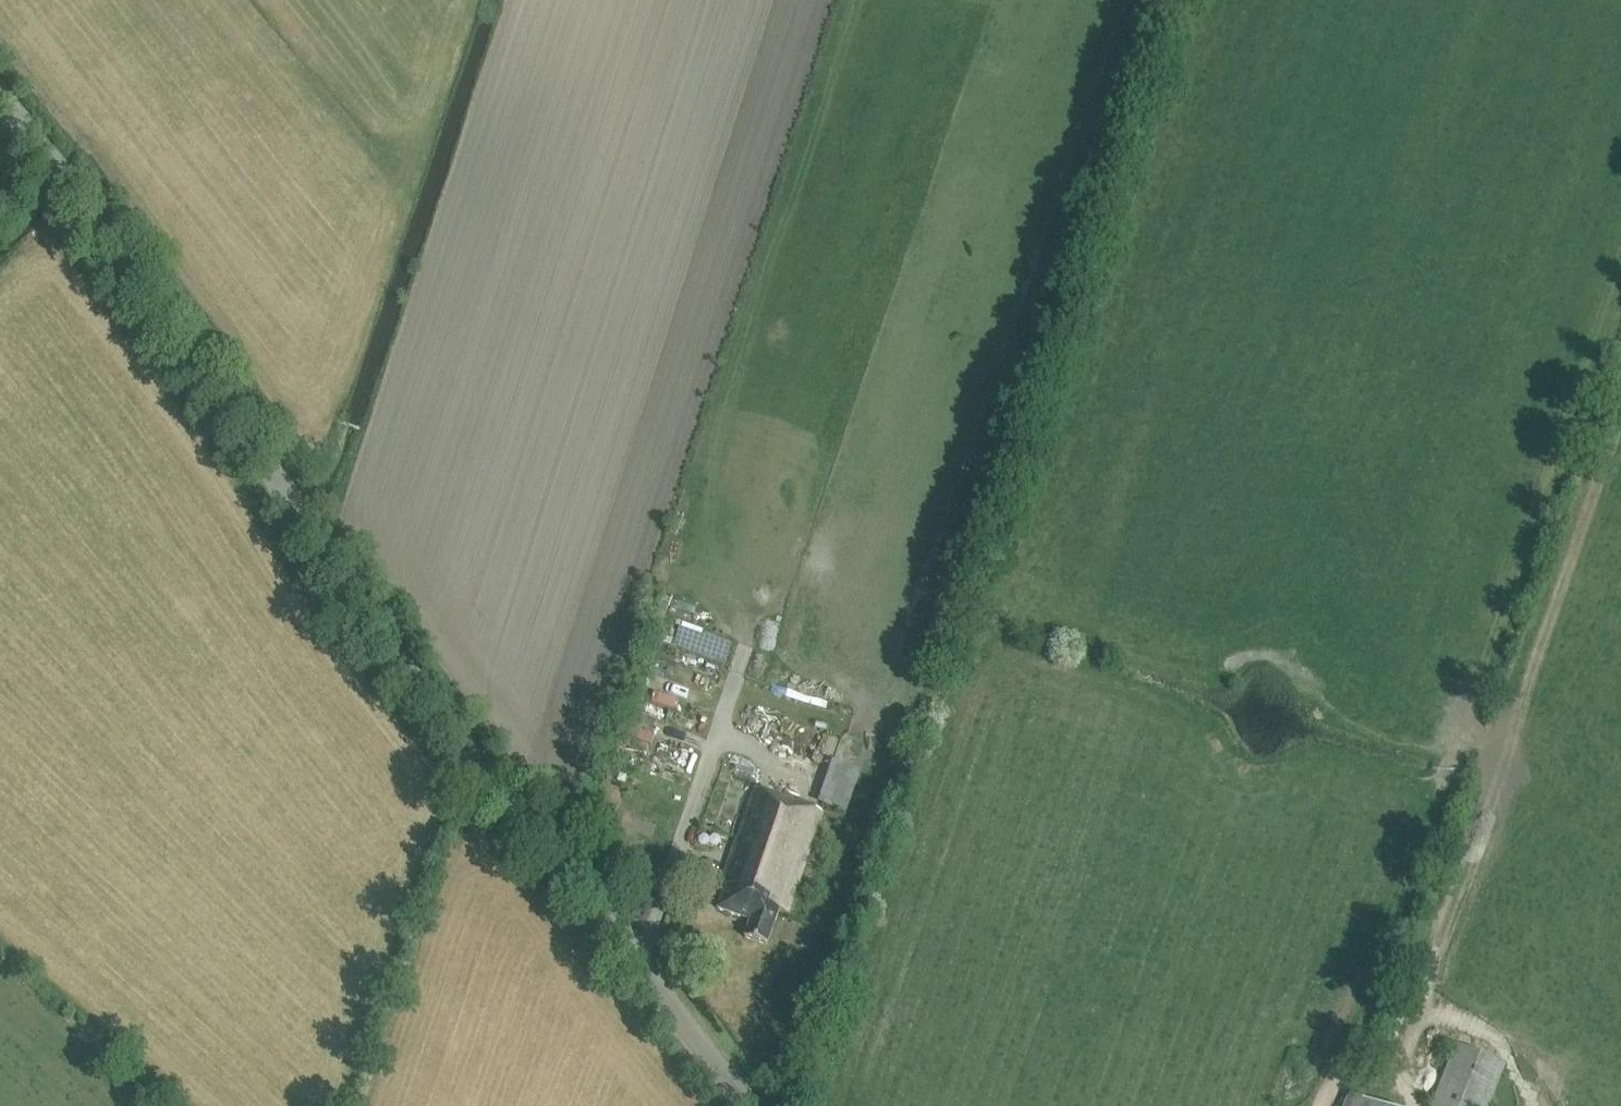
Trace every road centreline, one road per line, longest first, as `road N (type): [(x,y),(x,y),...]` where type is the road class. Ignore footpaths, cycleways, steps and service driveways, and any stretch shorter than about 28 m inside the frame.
road 1 (tertiary): [(751,1105),(480,767),(161,308),(0,95)]

